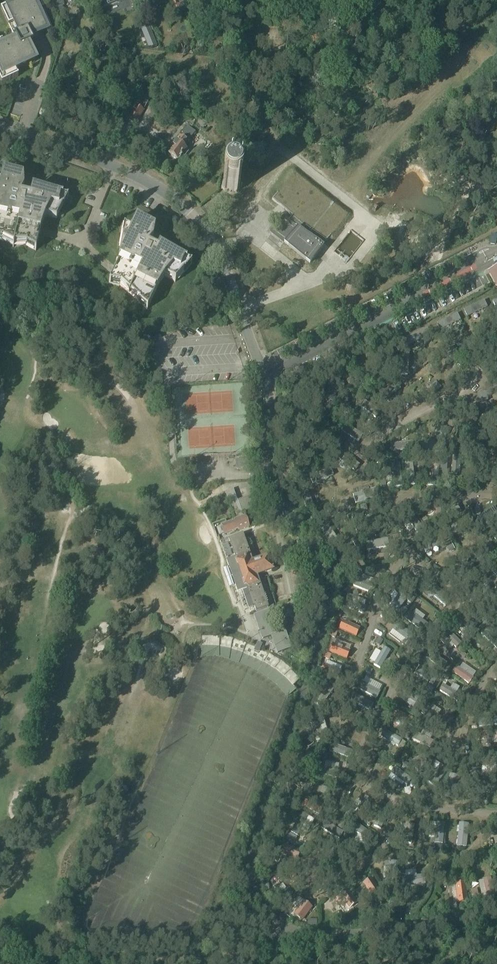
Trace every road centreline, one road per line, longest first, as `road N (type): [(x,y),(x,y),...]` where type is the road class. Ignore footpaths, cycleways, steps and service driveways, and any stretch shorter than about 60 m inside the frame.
road 1 (residential): [(496,909),(339,935),(305,932),(256,887),(252,840),(333,598),(332,565),(306,522),(274,502),(269,390),(211,240),(143,179),(0,127)]
road 2 (track): [(496,502),(422,499),(405,505),(397,520),(415,557),(466,602)]
road 3 (track): [(338,718),(394,579),(415,557)]
road 4 (track): [(496,351),(454,407),(399,427),(376,453)]
road 5 (track): [(426,806),(419,856),(483,850),(493,812)]

